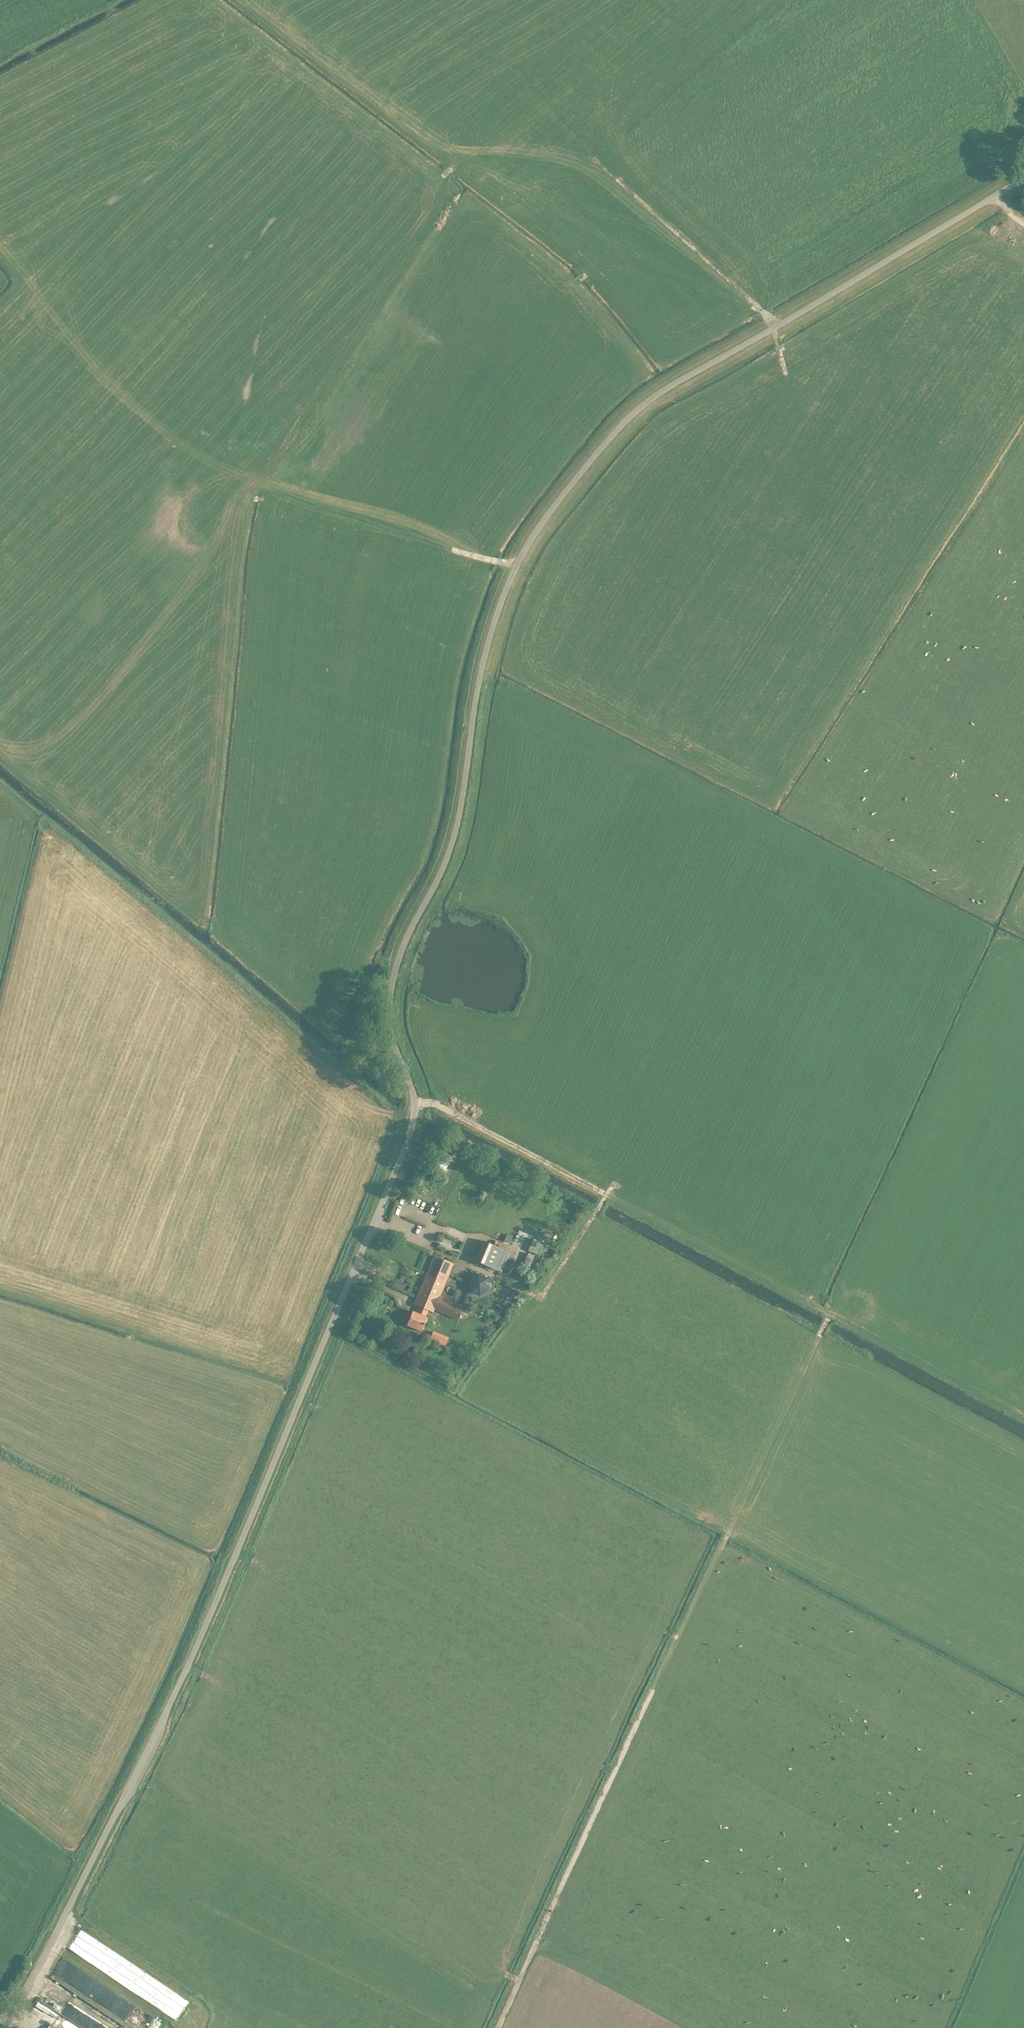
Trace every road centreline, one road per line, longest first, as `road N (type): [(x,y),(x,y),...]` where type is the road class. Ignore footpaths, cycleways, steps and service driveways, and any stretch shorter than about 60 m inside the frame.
road 1 (unclassified): [(0,2012),(31,1977),(163,1711),(403,1149),(414,1099),(391,1036),(391,979),(448,850),(487,634),(509,578),(538,527),(626,419),(1023,176)]

